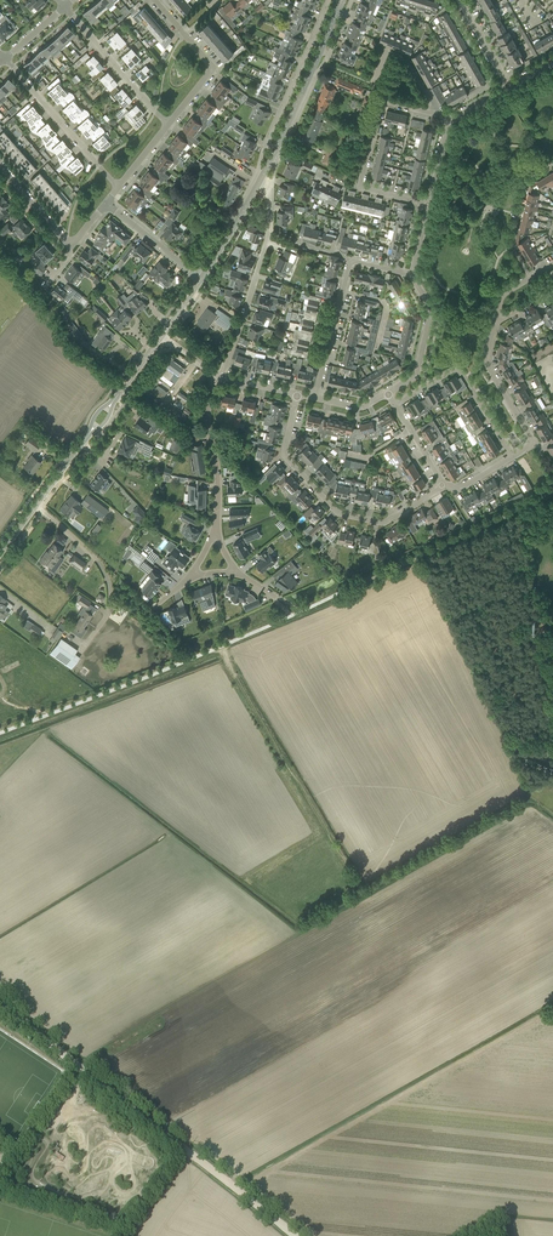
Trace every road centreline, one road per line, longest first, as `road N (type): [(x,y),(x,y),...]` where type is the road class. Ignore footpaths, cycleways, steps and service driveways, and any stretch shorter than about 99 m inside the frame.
road 1 (track): [(0,1007),(293,1235)]
road 2 (residential): [(443,485),(383,522),(337,513),(285,457),(297,394)]
road 3 (residential): [(221,377),(268,233),(269,198),(259,182)]
road 4 (residential): [(395,405),(458,369),(513,456)]
road 5 (residential): [(35,504),(106,575),(108,611),(88,641)]
road 6 (residential): [(118,186),(6,59)]
road 7 (residential): [(328,0),(268,139),(275,150)]
road 8 (residential): [(167,123),(214,67),(155,0)]
road 9 (residential): [(217,376),(206,414),(217,477),(215,534)]
road 10 (residential): [(513,456),(532,441),(488,367),(495,320)]
road 11 (secondary): [(275,150),(338,8)]
road 12 (residential): [(167,123),(65,7)]
road 13 (residential): [(316,398),(352,261)]
road 14 (residential): [(413,276),(431,312),(416,373),(387,393)]
road 15 (residential): [(201,278),(105,204)]

